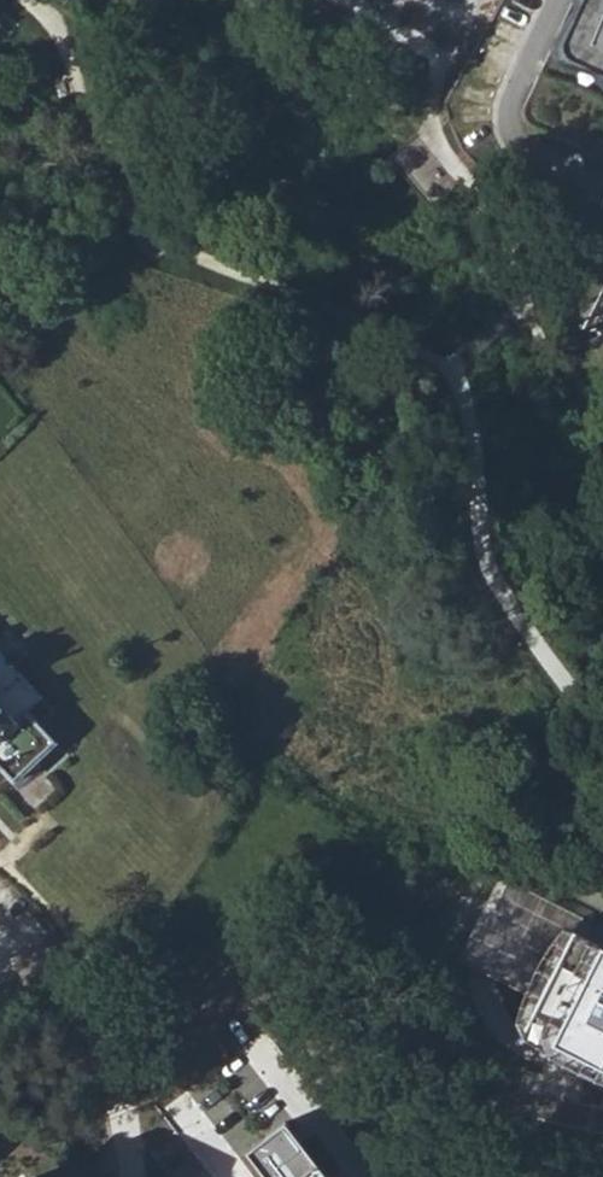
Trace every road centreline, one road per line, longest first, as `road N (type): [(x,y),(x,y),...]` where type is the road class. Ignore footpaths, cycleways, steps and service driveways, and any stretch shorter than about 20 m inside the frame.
road 1 (residential): [(559,0),(510,115),(515,132),(602,175)]

